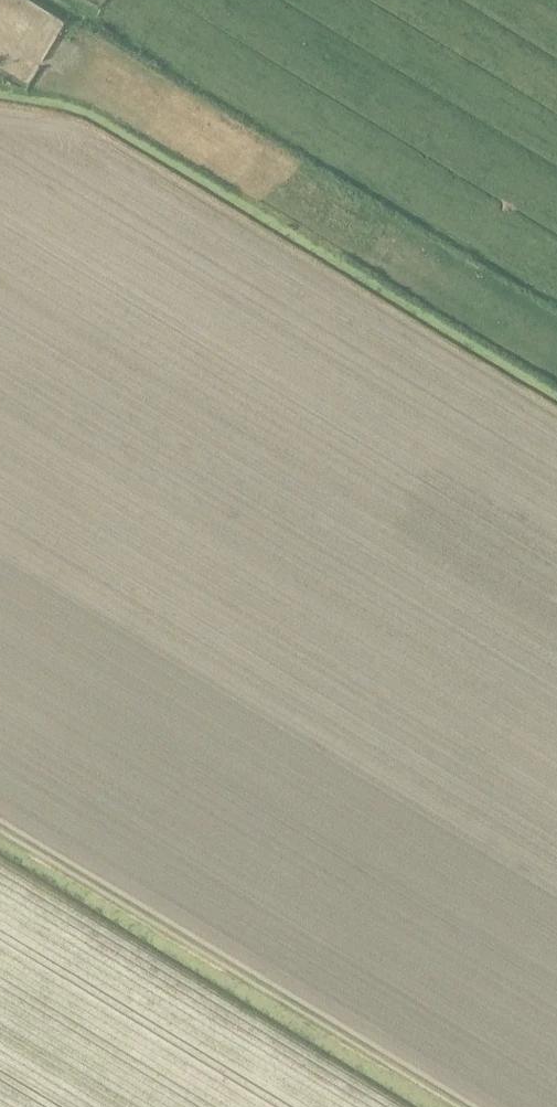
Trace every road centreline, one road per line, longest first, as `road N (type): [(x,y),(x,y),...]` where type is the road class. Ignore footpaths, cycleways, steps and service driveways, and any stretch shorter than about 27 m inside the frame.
road 1 (track): [(467,1106),(0,826)]

